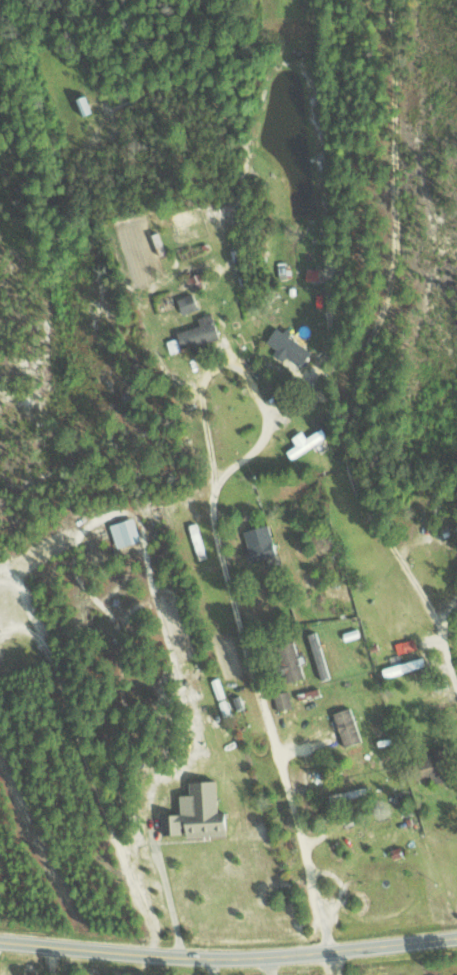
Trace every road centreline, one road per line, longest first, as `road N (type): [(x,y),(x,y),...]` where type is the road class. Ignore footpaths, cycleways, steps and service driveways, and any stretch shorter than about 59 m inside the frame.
road 1 (residential): [(456,680),(392,544),(351,489),(349,391),(386,309),(398,224),(395,0)]
road 2 (residential): [(212,488),(327,955)]
road 3 (residential): [(0,941),(228,958),(456,941)]
road 4 (residential): [(220,297),(272,416),(273,443),(212,488)]
road 5 (residential): [(398,206),(216,178)]

